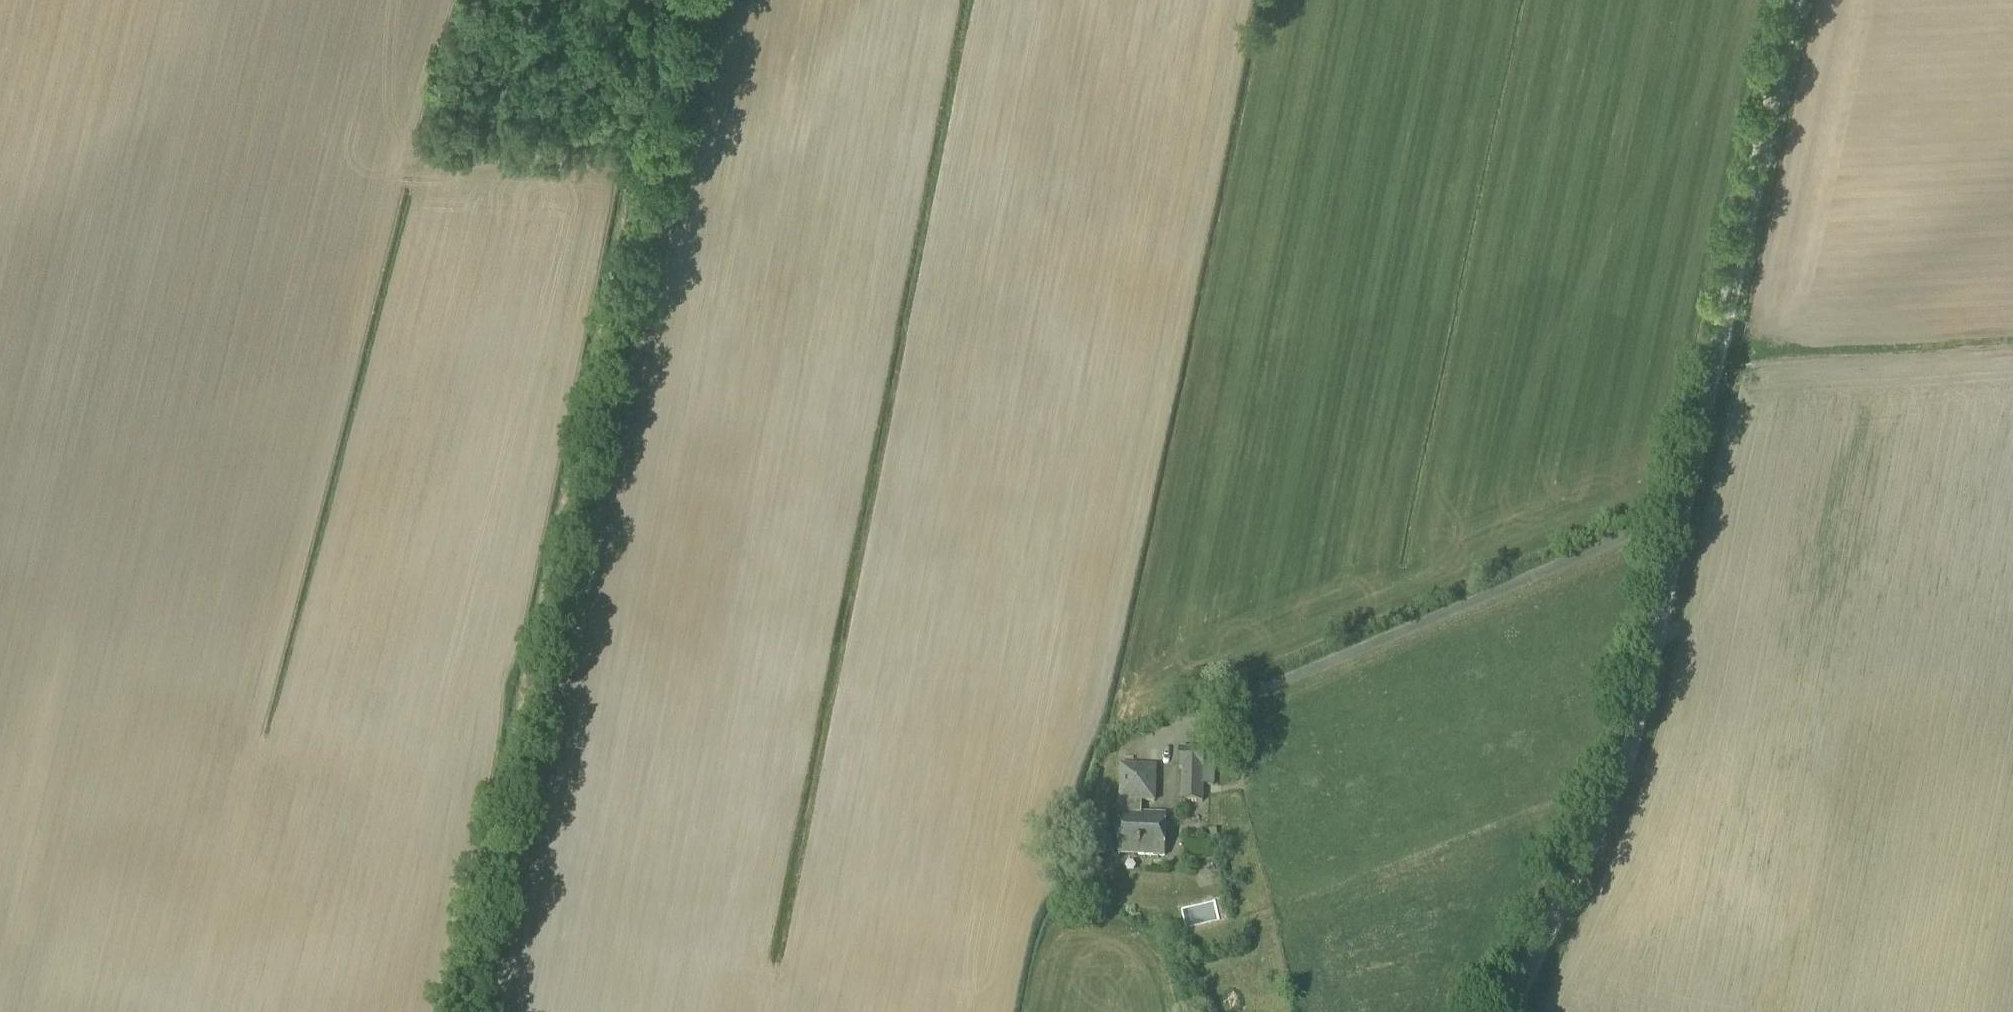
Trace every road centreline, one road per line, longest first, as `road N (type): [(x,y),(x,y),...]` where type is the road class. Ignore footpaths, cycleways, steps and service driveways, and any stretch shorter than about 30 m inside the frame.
road 1 (unclassified): [(1512,1011),(1589,859),(1637,716),(1790,0)]
road 2 (track): [(471,1011),(684,0)]

